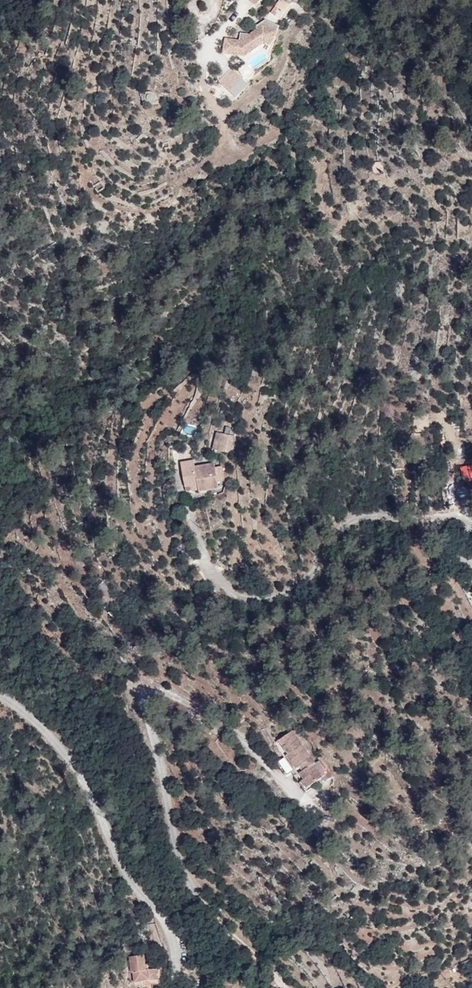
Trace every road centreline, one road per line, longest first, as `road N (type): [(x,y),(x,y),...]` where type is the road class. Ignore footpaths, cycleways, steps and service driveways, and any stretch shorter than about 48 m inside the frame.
road 1 (unclassified): [(175,987),(172,934),(115,855),(86,788),(57,742),(0,696)]
road 2 (unclassified): [(471,510),(357,517),(331,540),(314,573),(270,597),(229,588),(199,539)]

